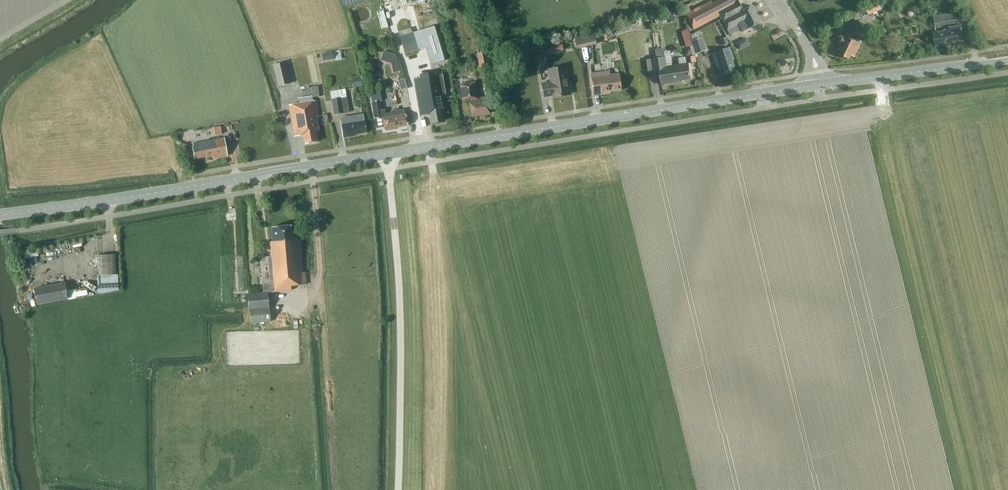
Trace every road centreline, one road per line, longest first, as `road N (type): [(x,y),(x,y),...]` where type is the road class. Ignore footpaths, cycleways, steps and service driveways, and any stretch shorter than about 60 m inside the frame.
road 1 (tertiary): [(0,215),(819,86)]
road 2 (tertiary): [(819,86),(1007,58)]

